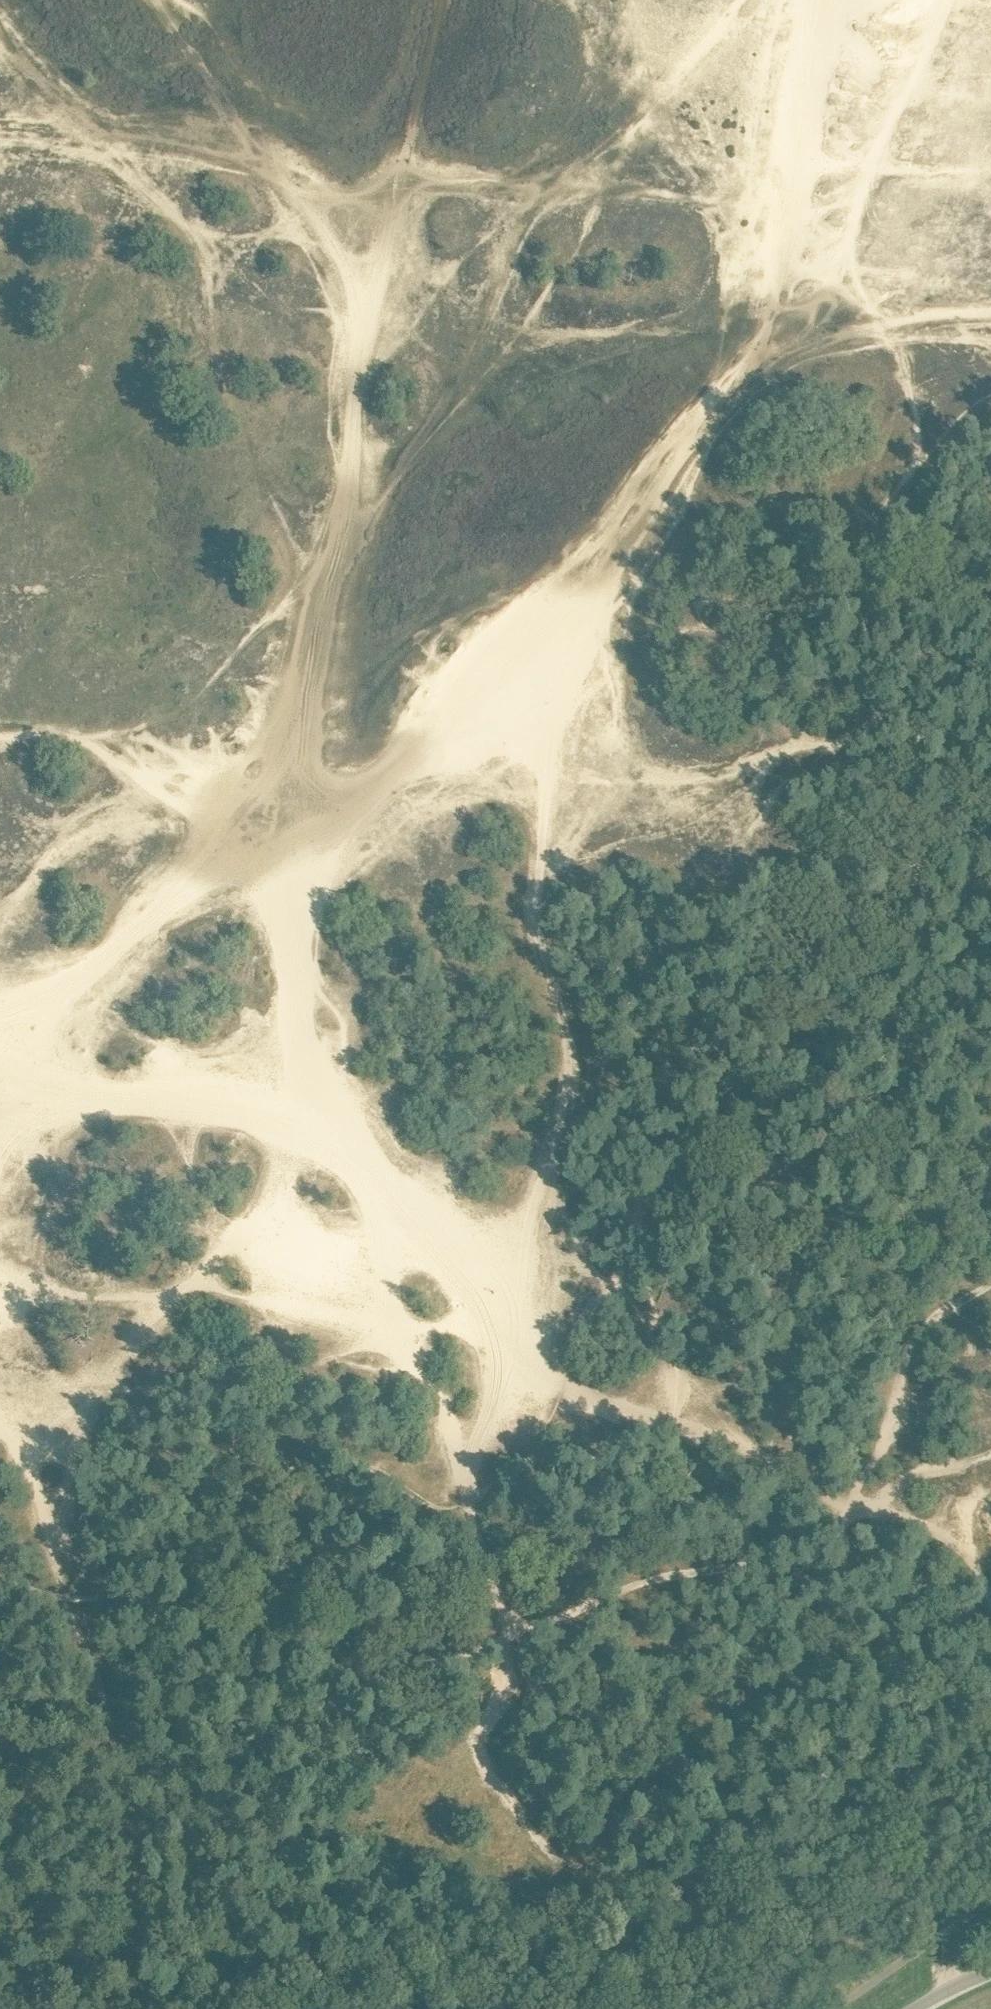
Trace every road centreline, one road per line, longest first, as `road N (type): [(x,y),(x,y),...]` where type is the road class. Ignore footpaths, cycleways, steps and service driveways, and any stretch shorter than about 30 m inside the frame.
road 1 (track): [(508,1639),(483,1758),(527,1826),(627,1940),(662,2008)]

